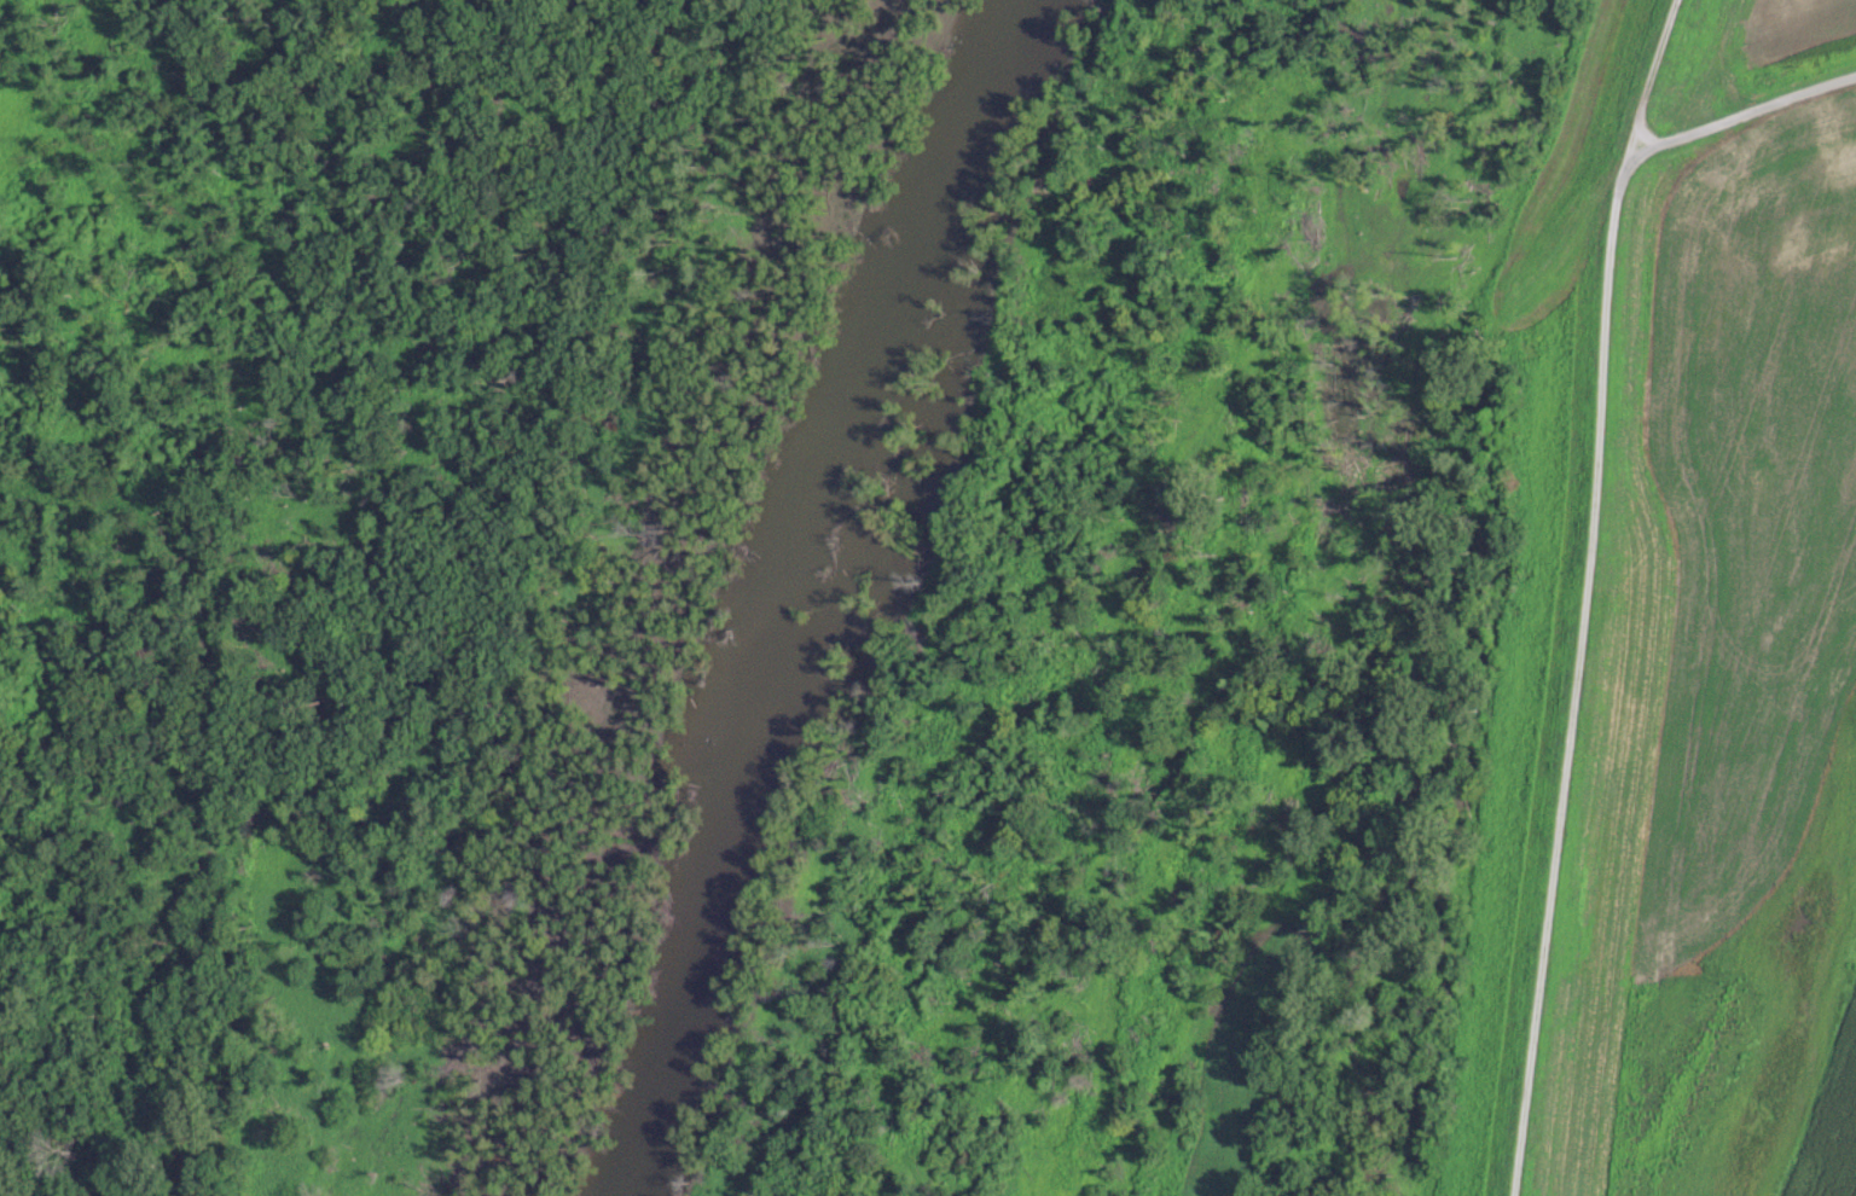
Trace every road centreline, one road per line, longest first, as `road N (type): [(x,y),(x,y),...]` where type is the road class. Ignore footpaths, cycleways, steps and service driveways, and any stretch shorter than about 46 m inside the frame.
road 1 (residential): [(1855,76),(1635,151),(1620,187),(1584,619),(1514,1195)]

